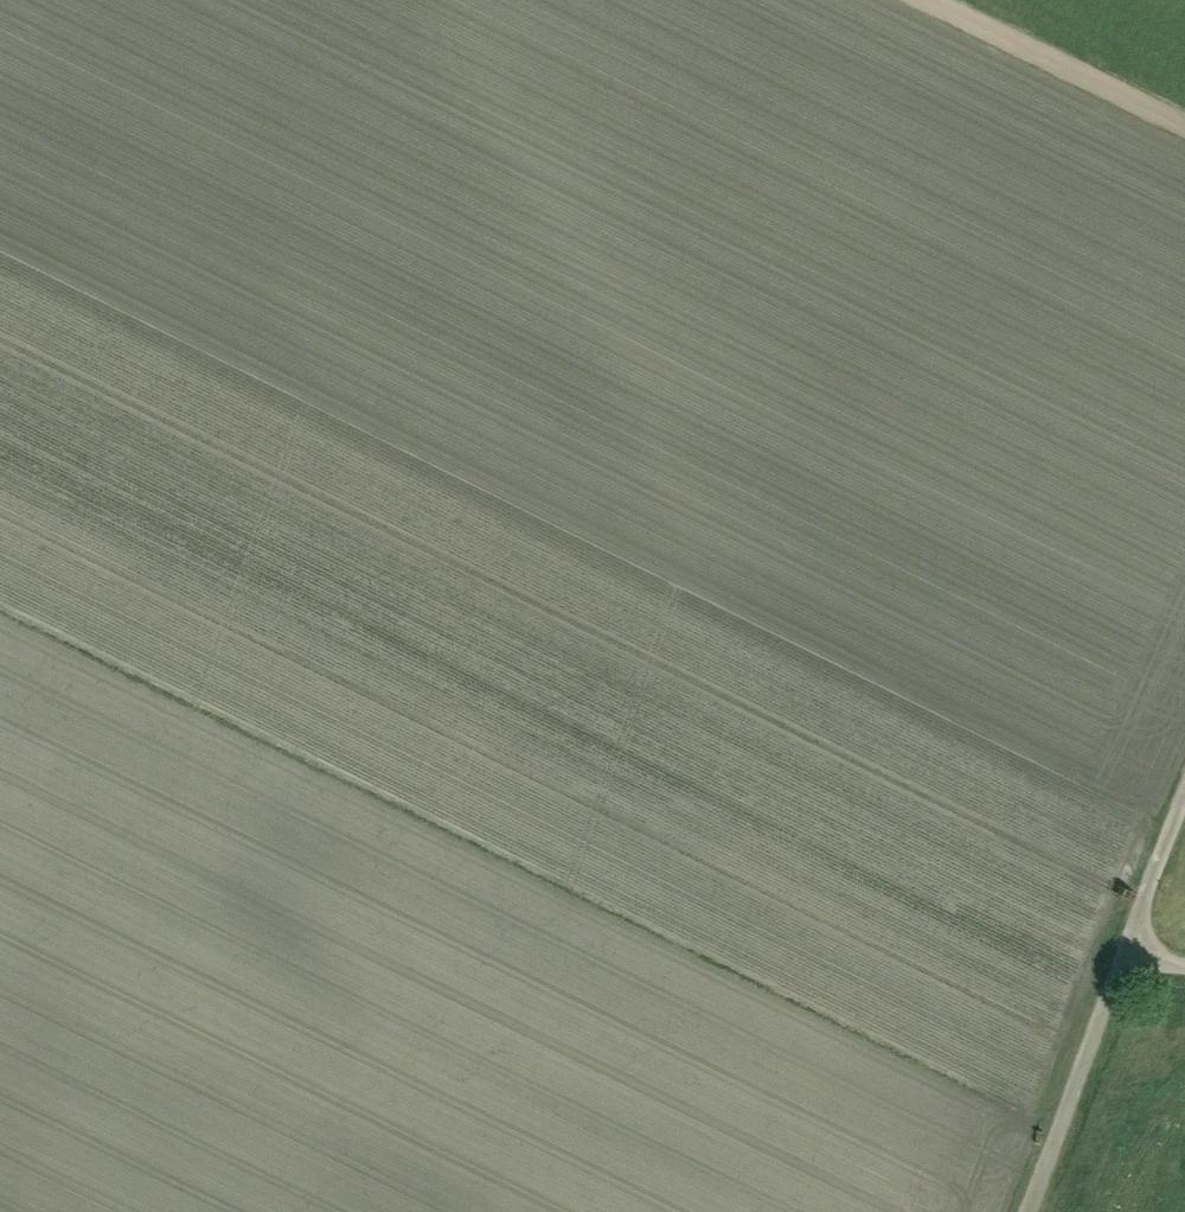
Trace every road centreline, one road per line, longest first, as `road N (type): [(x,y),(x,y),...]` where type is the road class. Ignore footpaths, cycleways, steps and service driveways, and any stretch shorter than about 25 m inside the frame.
road 1 (track): [(1184,128),(928,0)]
road 2 (residential): [(1025,1211),(1128,947)]
road 3 (unclassified): [(1128,947),(1184,798)]

